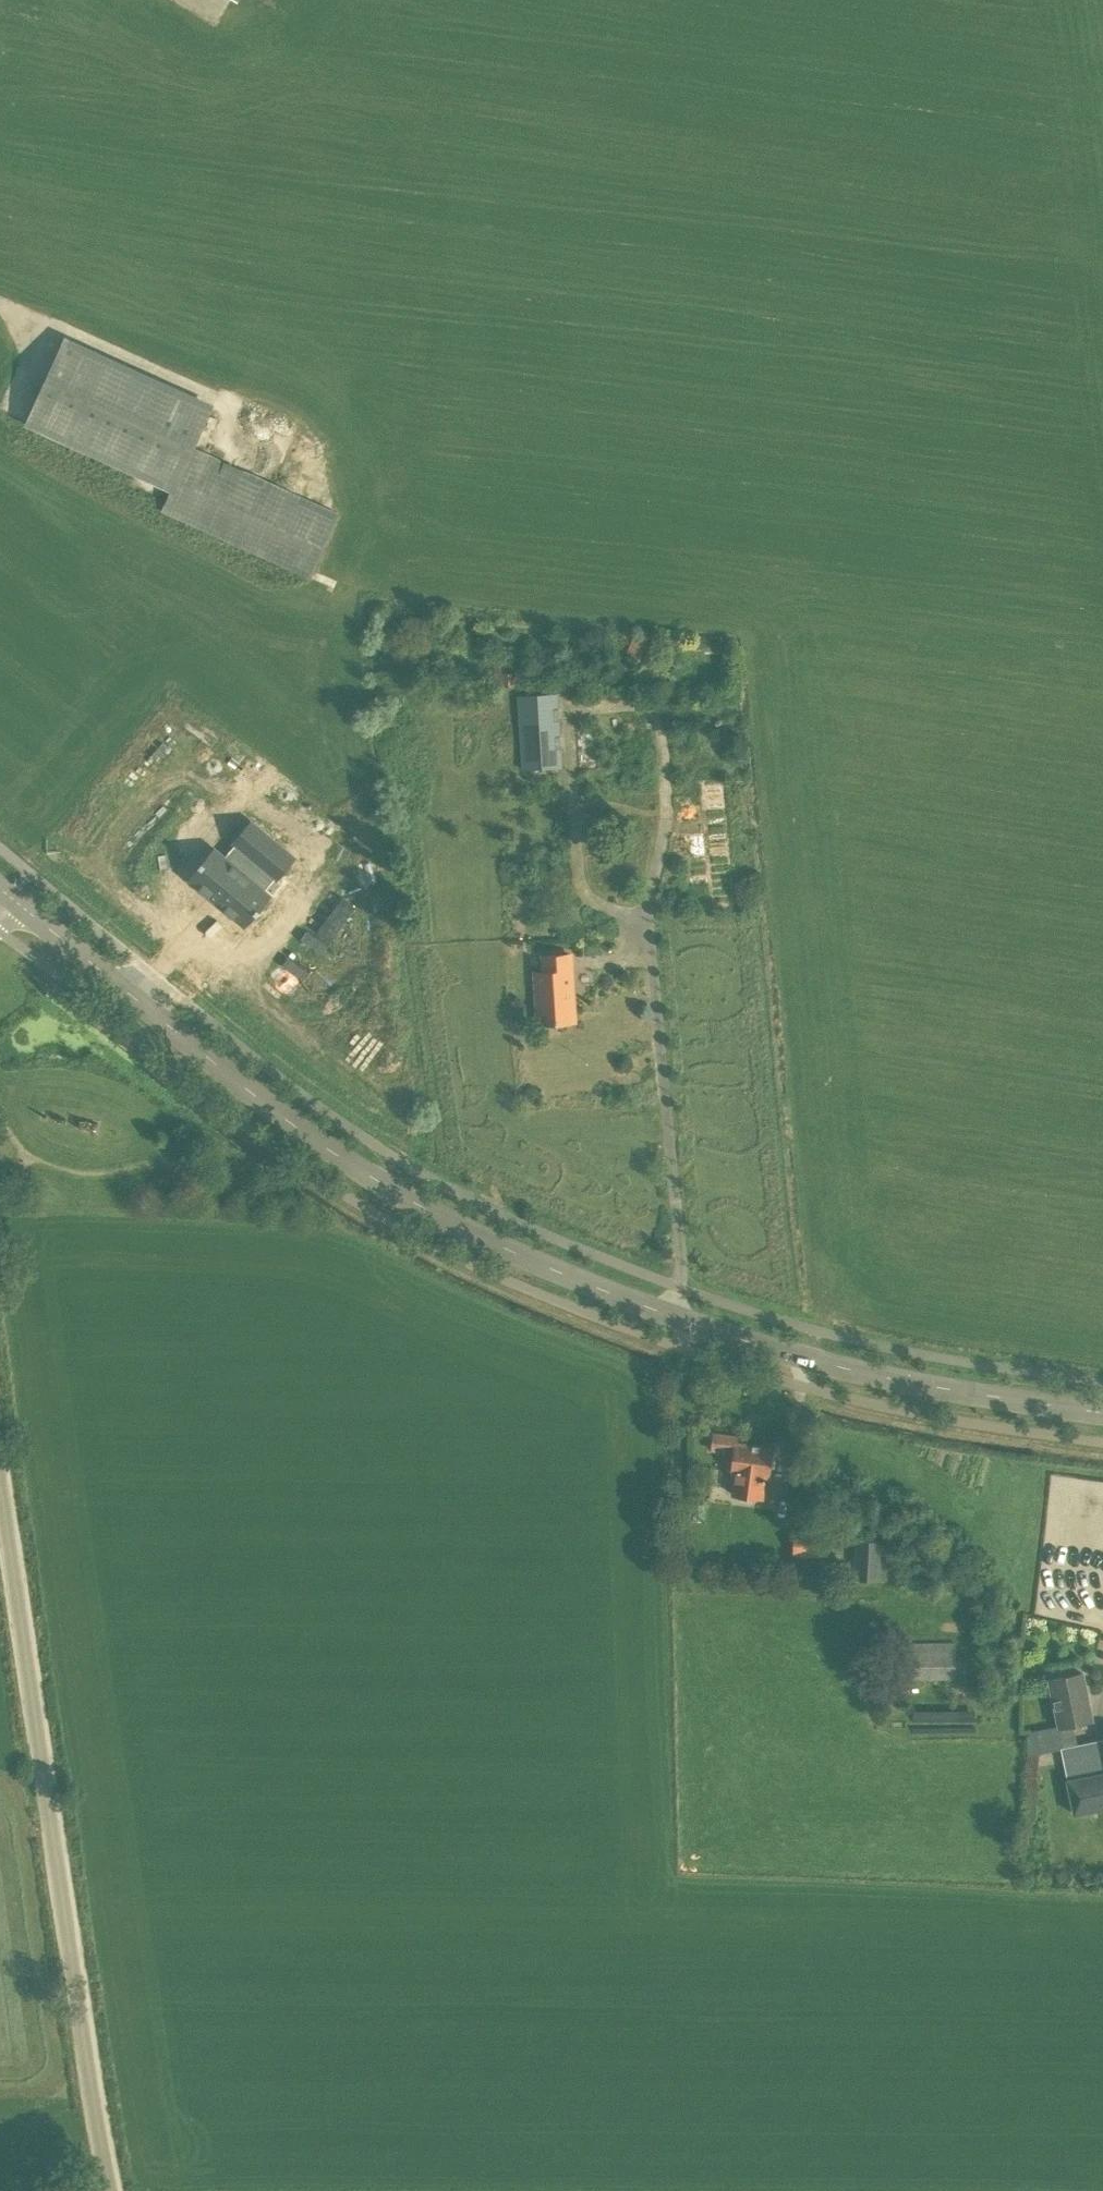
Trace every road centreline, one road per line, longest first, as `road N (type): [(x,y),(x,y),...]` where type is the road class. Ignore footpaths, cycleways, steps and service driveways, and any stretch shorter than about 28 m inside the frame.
road 1 (tertiary): [(1102,1417),(860,1375),(565,1278),(417,1208),(227,1075),(6,891)]
road 2 (unclassified): [(114,2190),(0,1464)]
road 3 (track): [(675,1349),(682,1498)]

